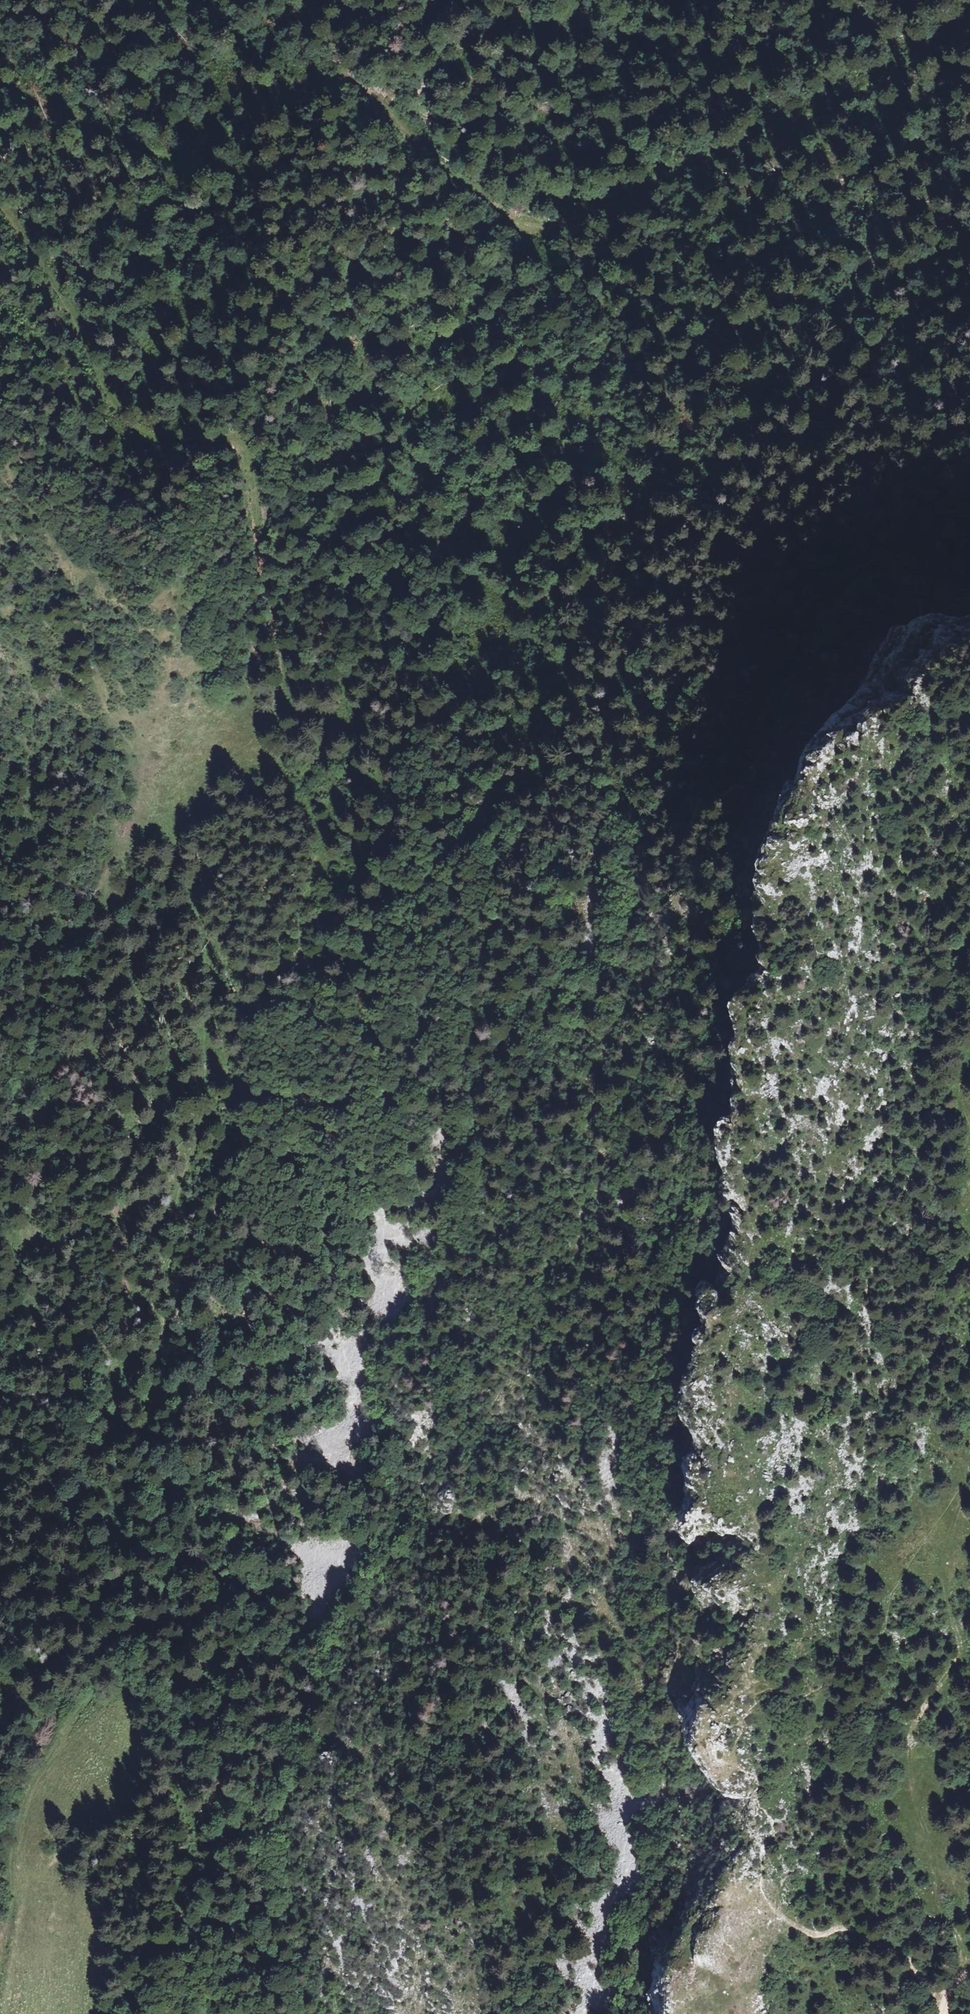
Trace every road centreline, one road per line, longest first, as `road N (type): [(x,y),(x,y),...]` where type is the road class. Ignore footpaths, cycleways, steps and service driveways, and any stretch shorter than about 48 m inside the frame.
road 1 (track): [(969,12),(850,97),(543,231),(511,222),(352,81),(314,92),(196,154),(161,162),(132,155),(0,85)]
road 2 (track): [(0,204),(127,422),(156,436),(228,437),(246,452),(287,679),(277,716),(248,739)]
road 3 (track): [(969,1475),(945,1568),(958,1650),(919,1713),(910,1748),(914,1799),(960,1944),(957,1984)]

